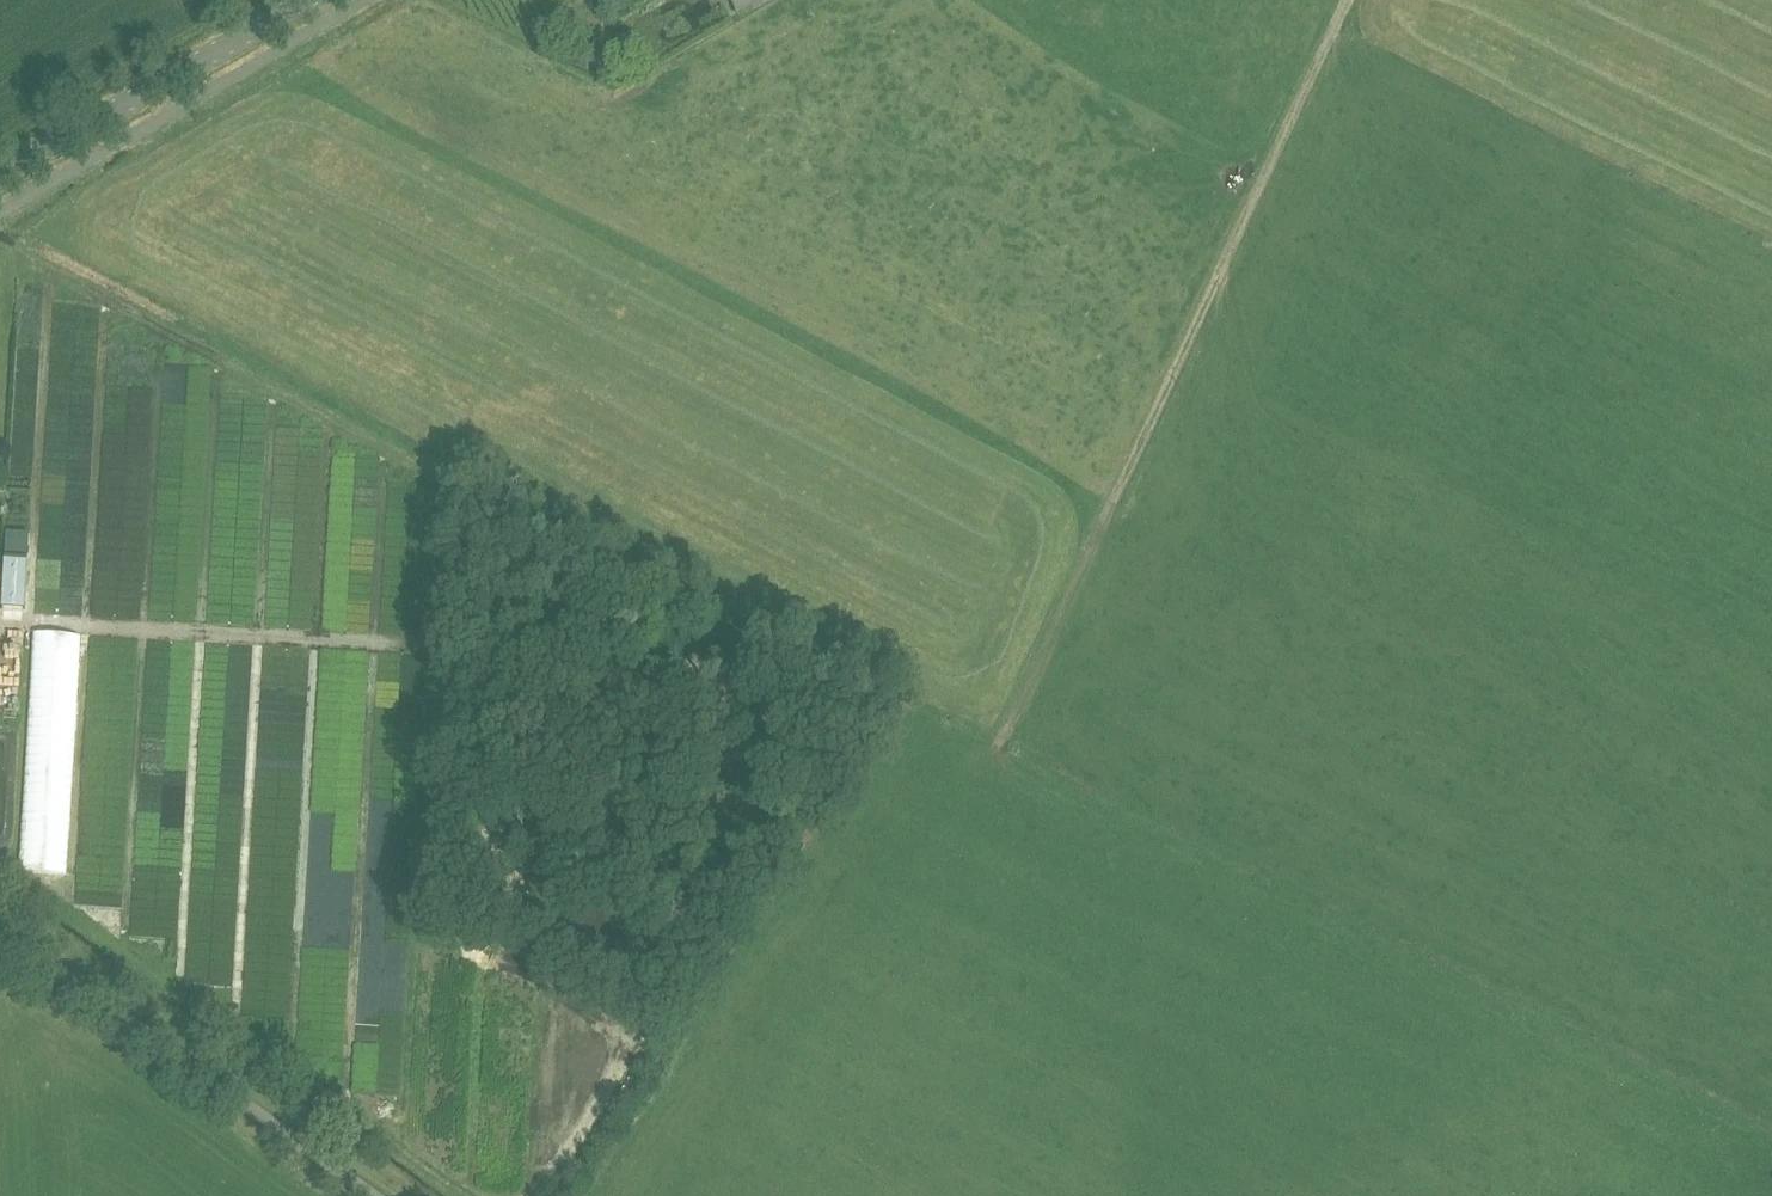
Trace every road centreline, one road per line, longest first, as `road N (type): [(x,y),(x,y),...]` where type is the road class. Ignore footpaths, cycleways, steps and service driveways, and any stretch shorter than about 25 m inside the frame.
road 1 (unclassified): [(365,1195),(0,947)]
road 2 (tertiary): [(0,180),(316,0)]

